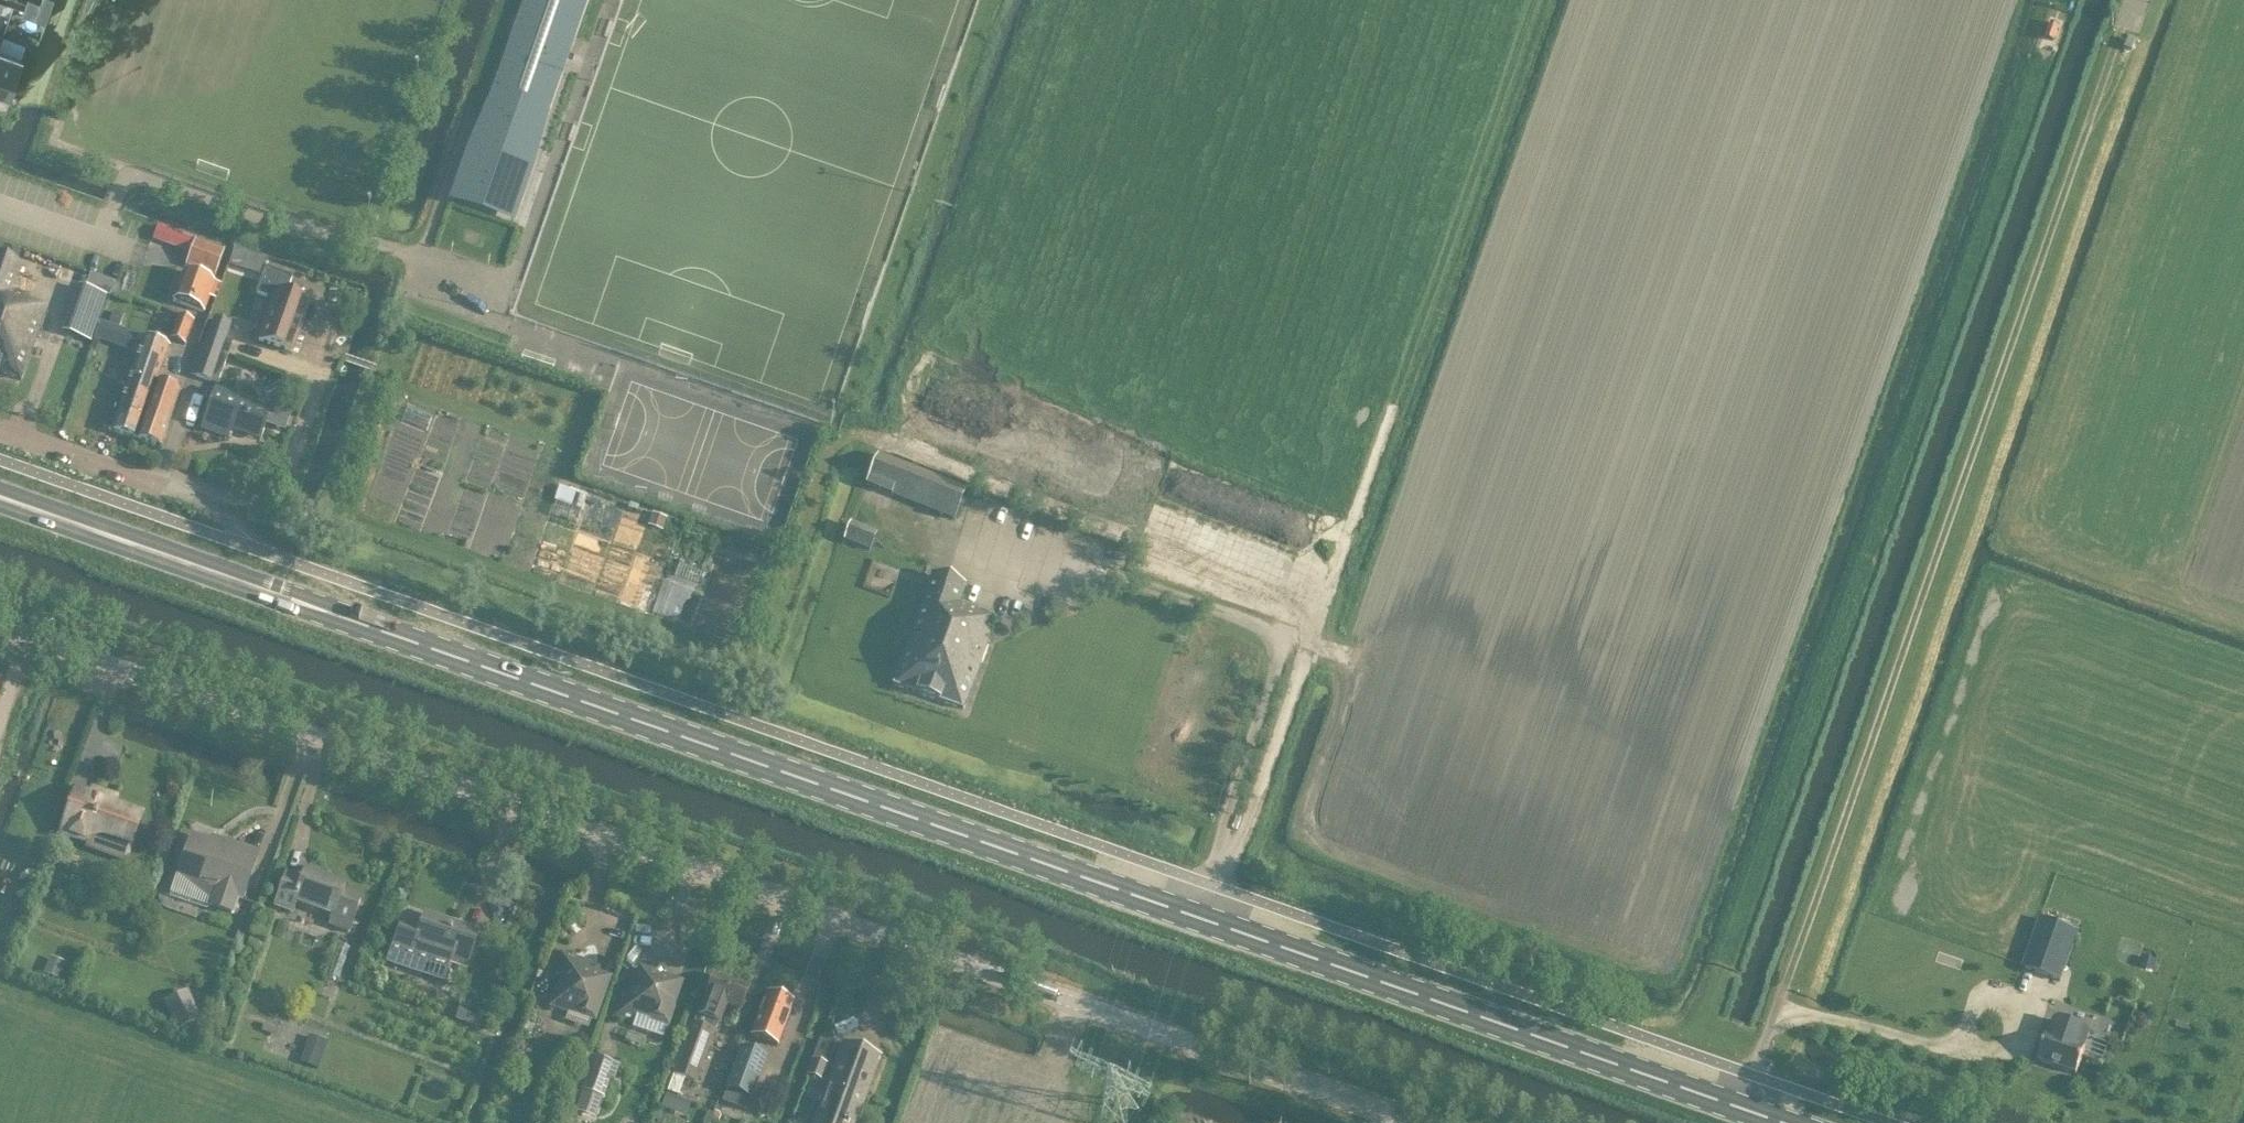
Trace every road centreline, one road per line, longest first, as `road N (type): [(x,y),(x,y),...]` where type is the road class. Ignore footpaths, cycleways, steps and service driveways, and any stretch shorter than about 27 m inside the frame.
road 1 (primary): [(1797,1122),(671,723),(274,592)]
road 2 (tertiary): [(1429,1122),(0,622)]
road 3 (track): [(1770,1020),(2122,19)]
road 4 (track): [(1393,405),(1244,830),(1222,847)]
road 5 (primary): [(274,592),(225,561),(0,484)]
road 6 (primary): [(0,503),(219,582),(274,592)]
road 7 (residential): [(164,480),(0,426)]

